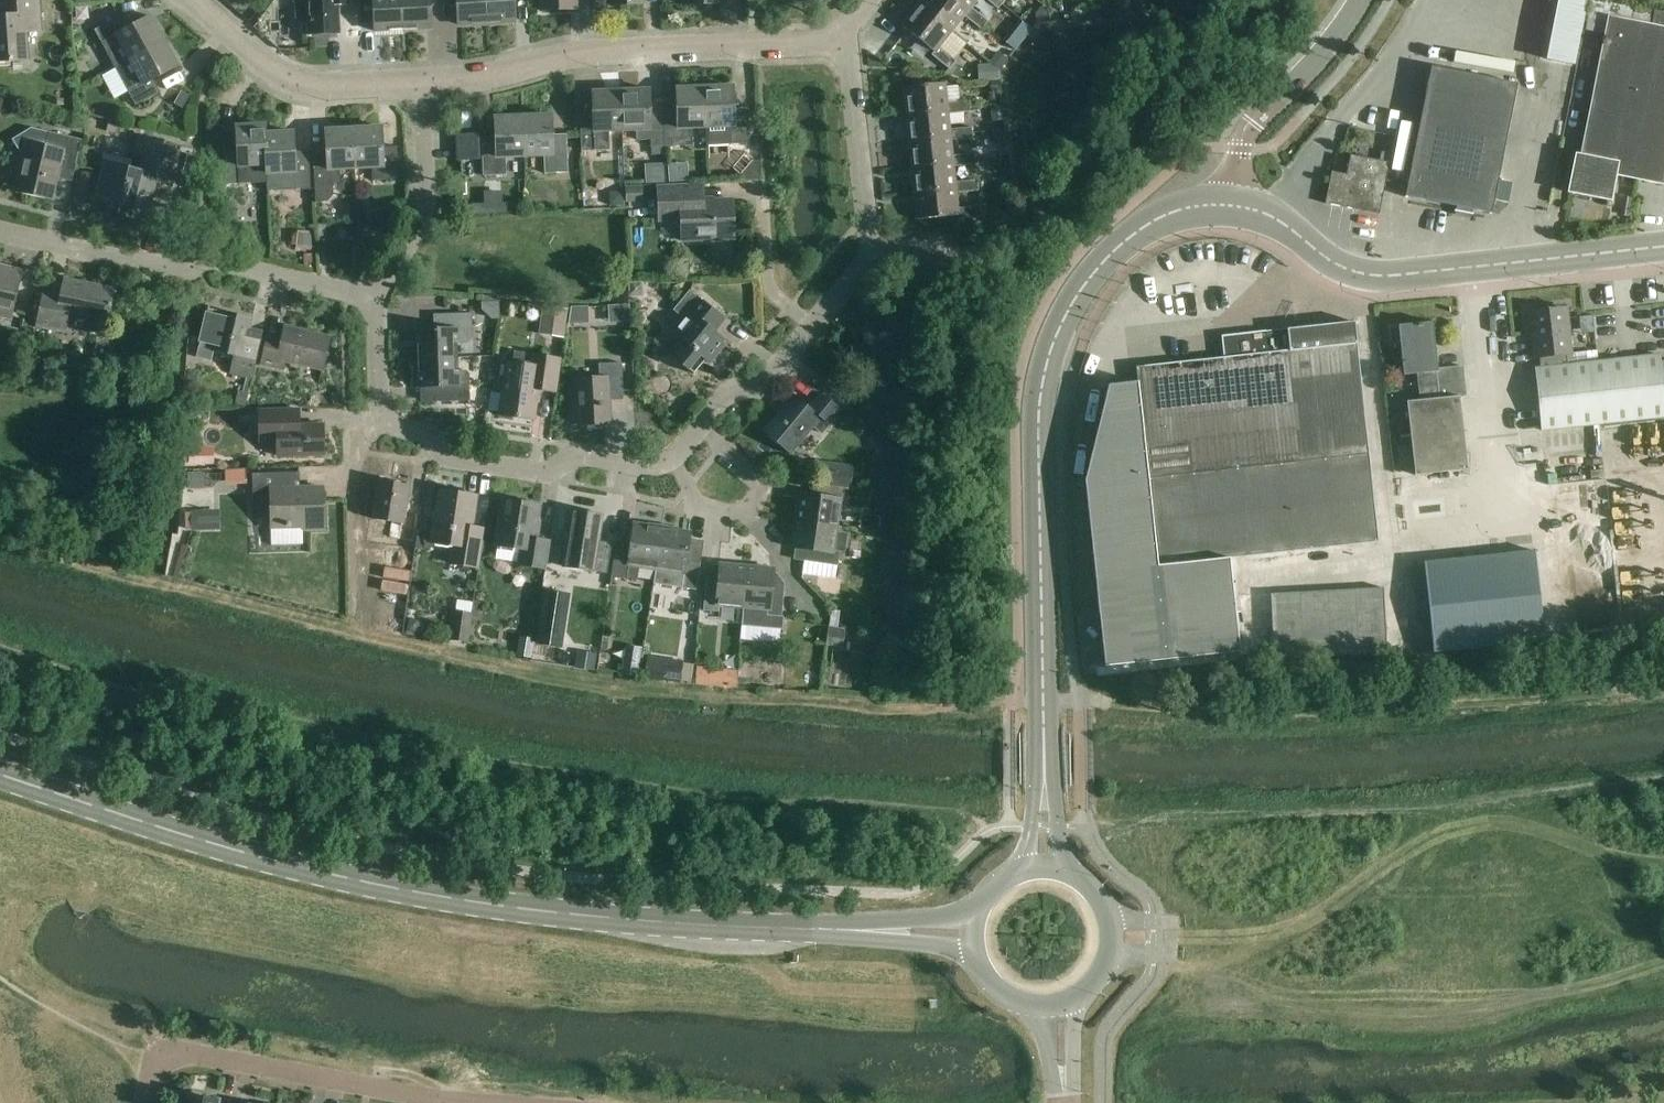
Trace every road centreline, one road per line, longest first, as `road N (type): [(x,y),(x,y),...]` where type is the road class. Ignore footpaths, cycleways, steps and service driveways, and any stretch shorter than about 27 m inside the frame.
road 1 (secondary): [(856,931),(647,922),(443,898),(218,845),(0,775)]
road 2 (secondary): [(1045,791),(1038,423),(1052,348),(1084,285),(1138,231),(1182,210),(1230,206)]
road 3 (residential): [(374,298),(379,397),(389,424),(431,436),(453,457),(543,471),(579,455),(672,460),(727,397),(759,387),(811,328)]
road 4 (track): [(1083,829),(1140,809),(1491,806),(1663,780)]
road 5 (track): [(1111,706),(1312,714),(1663,687)]
road 6 (track): [(1171,952),(1176,968),(1197,969),(1266,946),(1461,820),(1547,828),(1663,863)]
road 7 (track): [(1663,968),(1584,989),(1354,1006),(1298,1003),(1197,969)]
road 8 (secondary): [(1230,206),(1265,213),(1327,259),(1366,275),(1663,247)]
road 9 (residential): [(833,45),(594,51),(421,86)]
road 10 (residential): [(0,231),(181,272),(213,259),(374,298)]
road 11 (residential): [(145,1102),(154,1060),(169,1049),(442,1102)]
road 12 (residential): [(811,328),(871,250),(851,65),(833,45)]
road 13 (residential): [(421,86),(288,81),(192,0)]
road 14 (unclassified): [(1230,206),(1245,132),(1316,62),(1361,0)]
road 15 (residential): [(374,298),(422,223),(421,86)]
road 16 (residential): [(811,328),(768,282),(765,187)]
road 17 (secondary): [(977,910),(856,931)]
road 18 (secondary): [(856,931),(975,957)]

